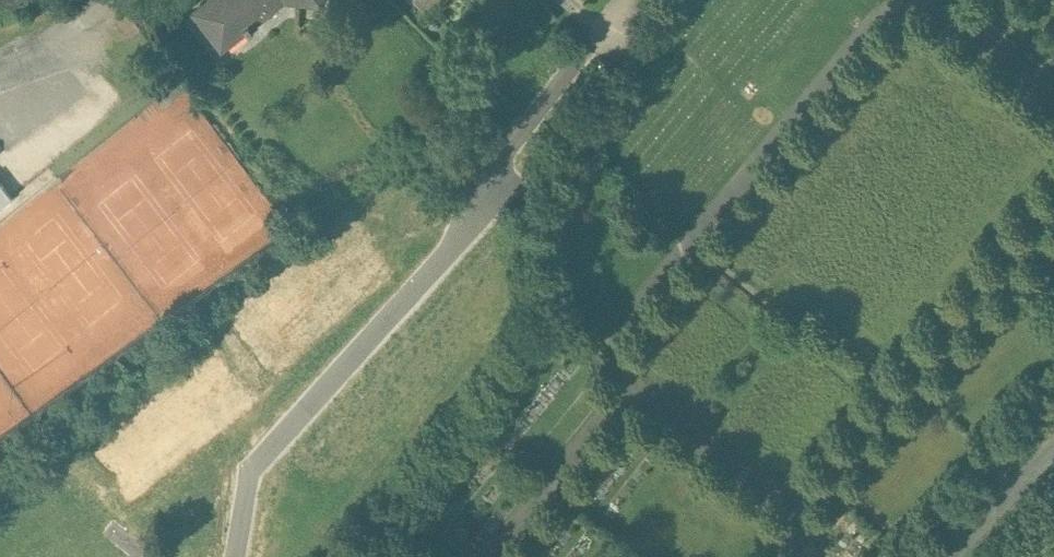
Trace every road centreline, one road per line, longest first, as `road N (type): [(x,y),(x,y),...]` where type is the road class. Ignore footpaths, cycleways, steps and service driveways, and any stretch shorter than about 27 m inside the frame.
road 1 (residential): [(245,556),(260,431),(498,137)]

